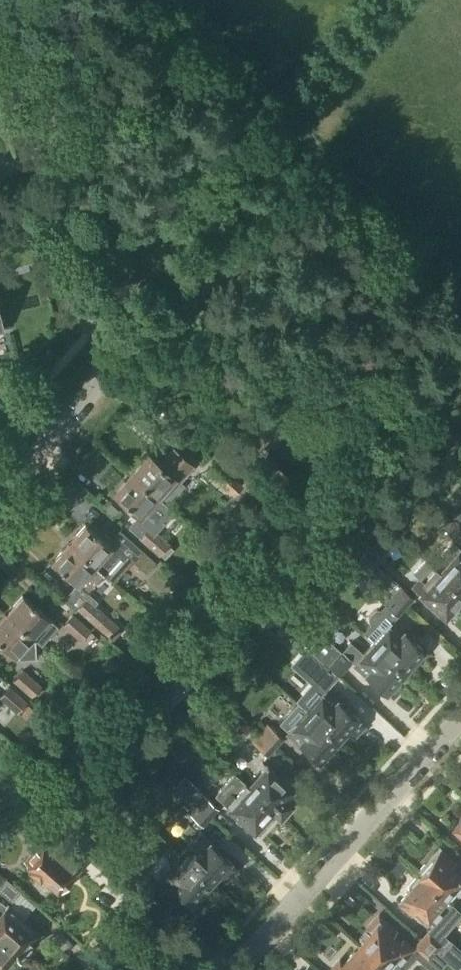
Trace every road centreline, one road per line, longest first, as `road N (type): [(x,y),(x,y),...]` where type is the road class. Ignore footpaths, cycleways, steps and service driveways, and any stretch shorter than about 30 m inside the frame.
road 1 (residential): [(0,493),(101,379),(10,0)]
road 2 (track): [(95,328),(178,220),(377,0)]
road 3 (residential): [(460,717),(233,969)]

